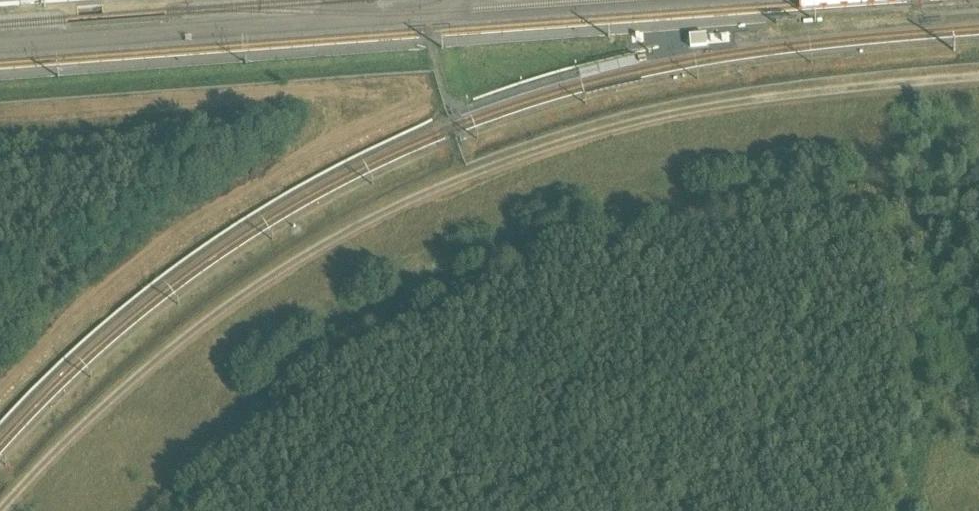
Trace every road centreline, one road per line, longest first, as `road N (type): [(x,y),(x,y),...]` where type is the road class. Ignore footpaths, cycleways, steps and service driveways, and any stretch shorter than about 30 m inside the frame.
road 1 (track): [(1,510),(145,372),(232,306),(384,218),(569,144),(690,113),(978,80)]
road 2 (track): [(0,45),(457,18),(464,0)]

